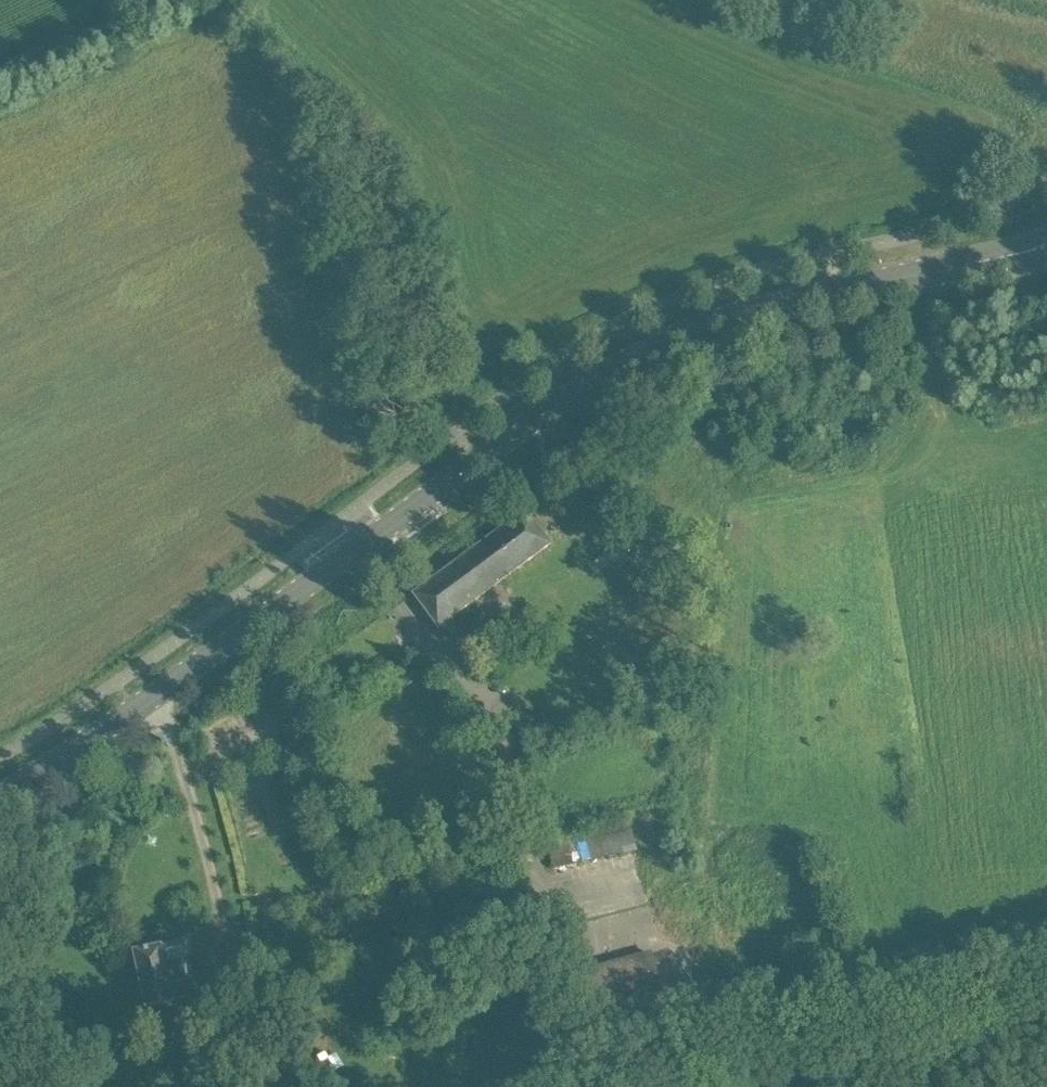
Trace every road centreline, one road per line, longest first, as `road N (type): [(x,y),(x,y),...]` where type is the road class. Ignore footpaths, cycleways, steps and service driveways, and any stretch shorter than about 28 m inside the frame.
road 1 (secondary): [(0,789),(89,736),(629,350),(708,316),(1046,244)]
road 2 (track): [(475,460),(453,429),(379,183),(244,0)]

